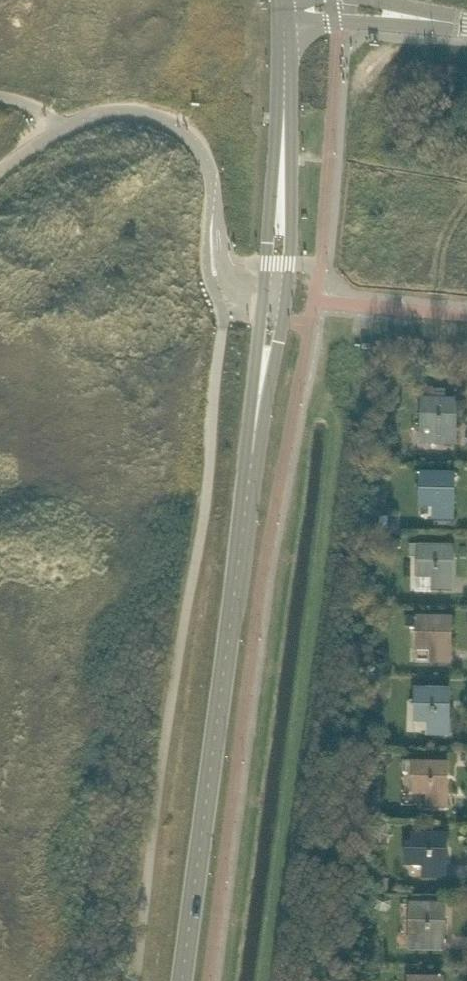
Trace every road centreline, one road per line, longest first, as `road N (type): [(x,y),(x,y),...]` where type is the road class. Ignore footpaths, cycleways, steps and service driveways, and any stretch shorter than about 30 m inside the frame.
road 1 (tertiary): [(182,980),(264,368)]
road 2 (tertiary): [(282,202),(284,27)]
road 3 (tertiary): [(264,368),(285,295),(290,238),(282,202)]
road 4 (tertiary): [(282,202),(259,320),(264,368)]
road 5 (unclassified): [(284,27),(408,17)]

